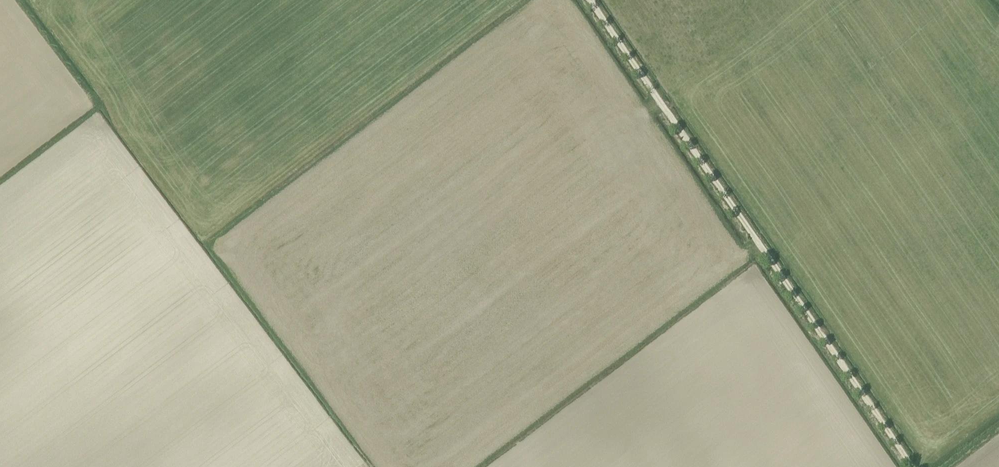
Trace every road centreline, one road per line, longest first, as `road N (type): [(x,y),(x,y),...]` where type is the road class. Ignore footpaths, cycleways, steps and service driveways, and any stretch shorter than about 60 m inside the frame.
road 1 (track): [(913,466),(591,0)]

